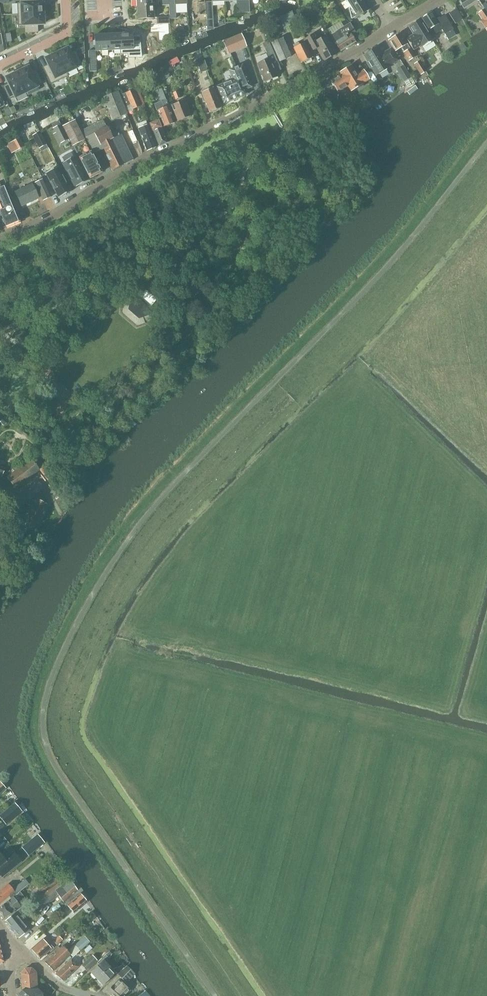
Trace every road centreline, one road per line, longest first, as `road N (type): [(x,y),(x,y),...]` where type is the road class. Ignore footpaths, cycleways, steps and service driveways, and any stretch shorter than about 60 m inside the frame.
road 1 (unclassified): [(0,242),(391,27)]

